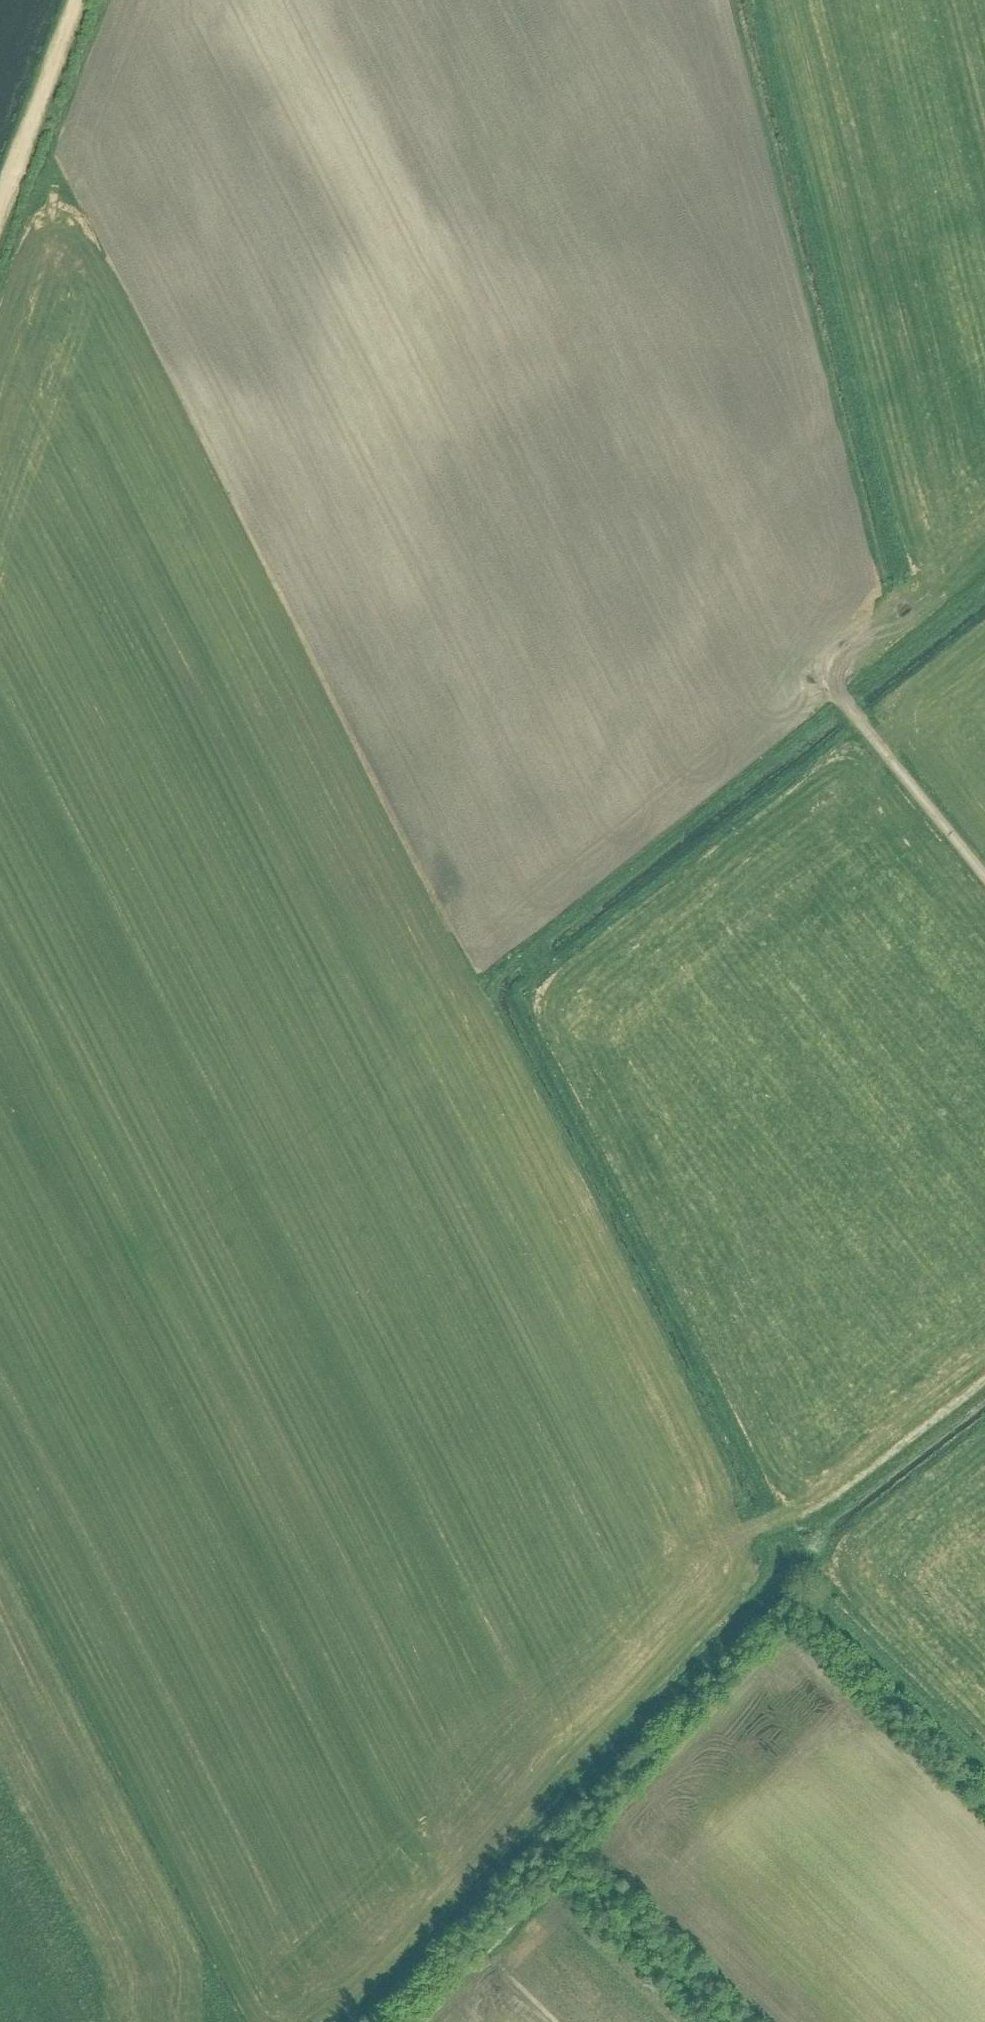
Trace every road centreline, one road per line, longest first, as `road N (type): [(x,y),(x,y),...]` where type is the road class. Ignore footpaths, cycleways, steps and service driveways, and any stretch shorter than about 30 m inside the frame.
road 1 (track): [(0,213),(80,0)]

